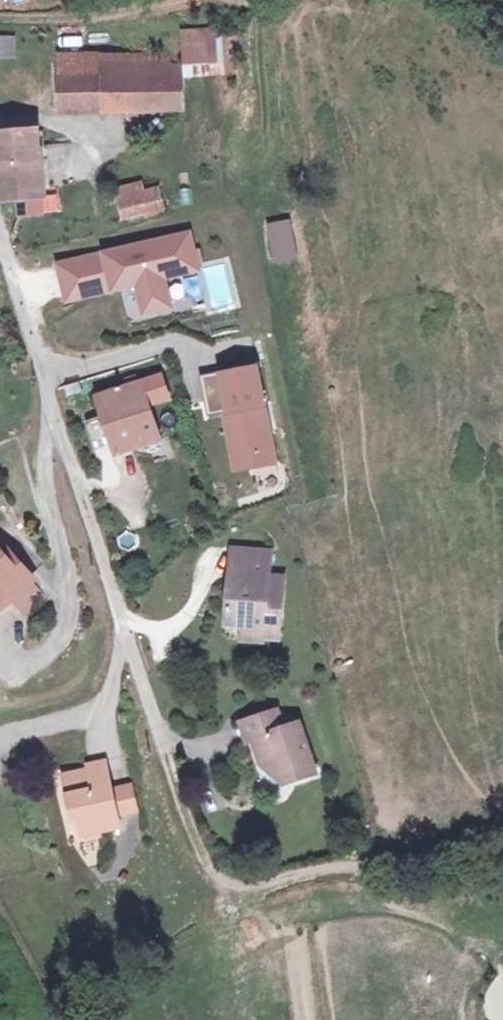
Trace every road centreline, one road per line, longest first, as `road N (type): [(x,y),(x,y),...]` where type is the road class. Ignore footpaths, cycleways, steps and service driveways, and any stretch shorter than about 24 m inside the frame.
road 1 (residential): [(0,242),(162,755)]

